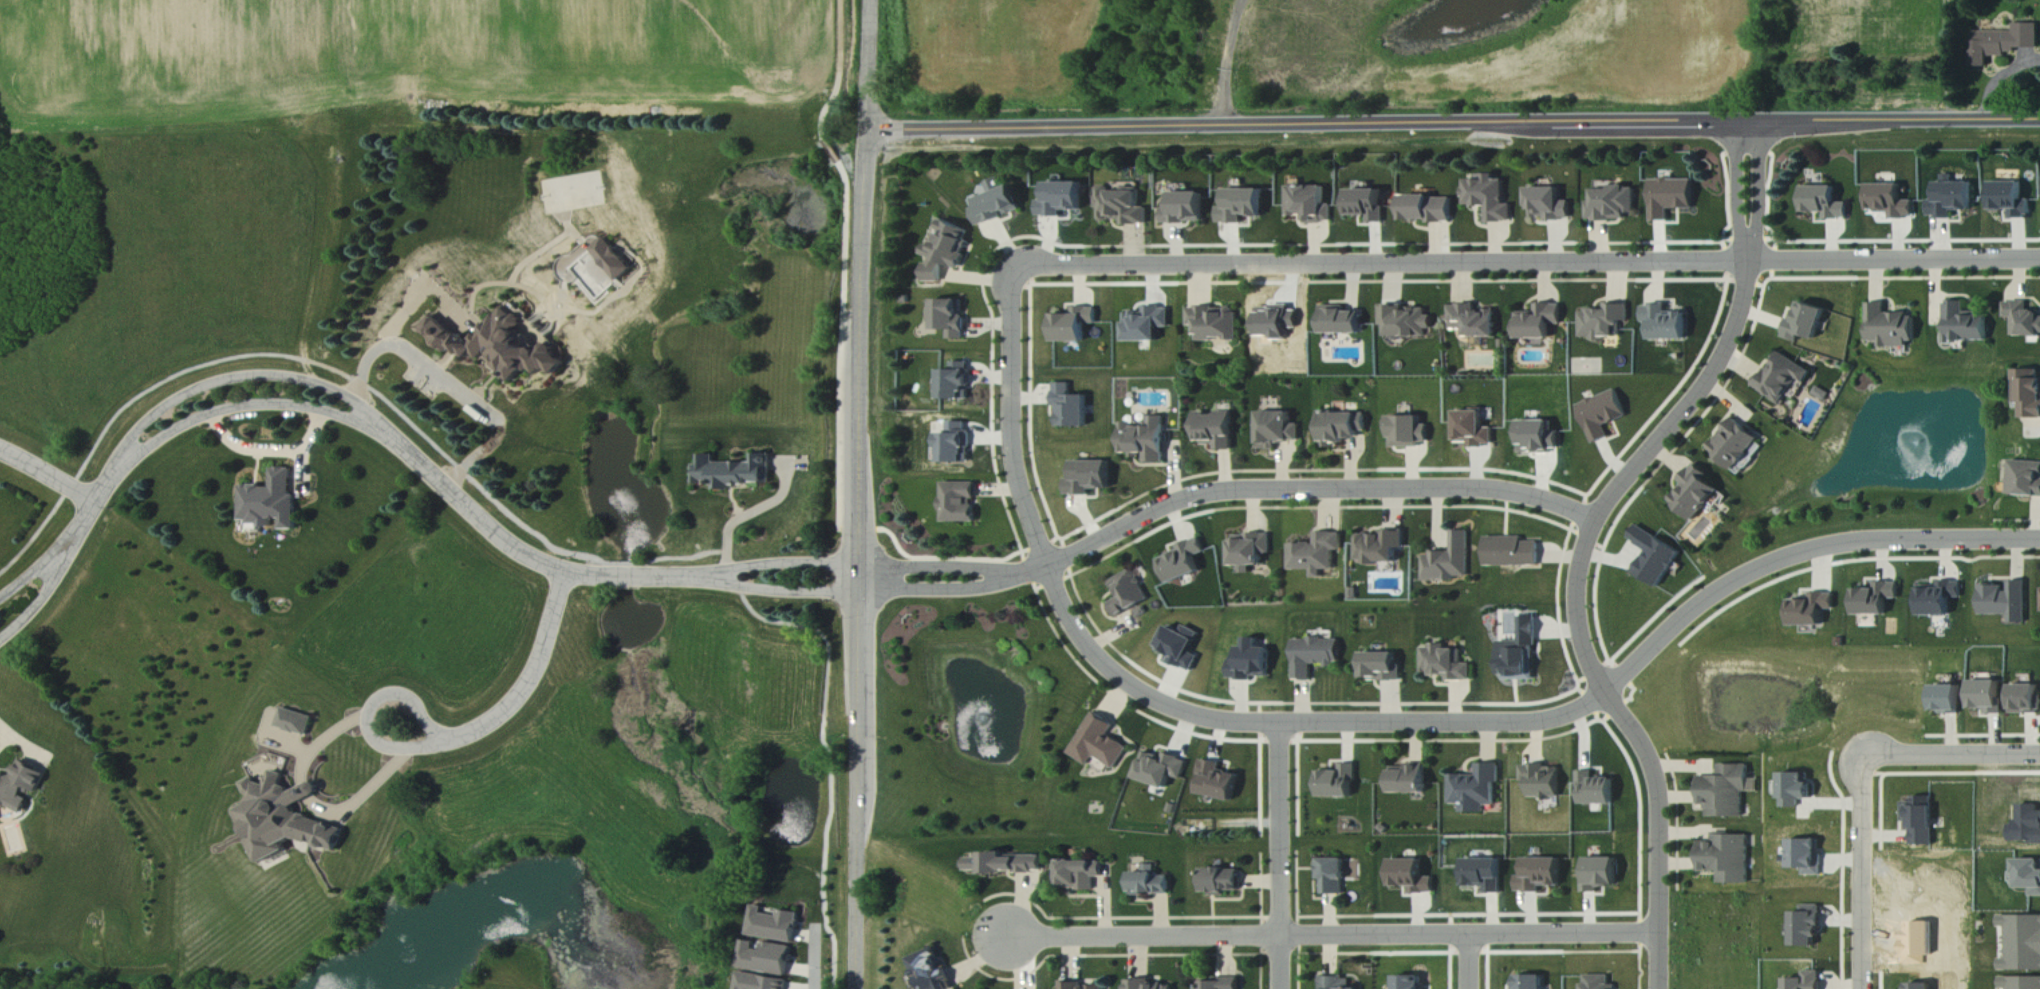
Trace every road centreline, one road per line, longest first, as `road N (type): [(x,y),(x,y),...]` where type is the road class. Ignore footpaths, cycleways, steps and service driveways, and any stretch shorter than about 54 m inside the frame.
road 1 (residential): [(2039,540),(1862,542),(1788,557),(1712,596),(1591,704),(1547,721),(1202,718),(1162,704),(1112,671),(1065,607),(1016,459),(1014,297),(1023,276)]
road 2 (residential): [(2039,118),(869,131)]
road 3 (residential): [(2039,261),(1041,267),(1023,276)]
road 4 (residential): [(858,988),(870,0)]
road 5 (residential): [(1661,988),(1660,792),(1586,649),(1580,580),(1613,498),(1717,372),(1739,318),(1748,250)]
road 6 (residential): [(1010,939),(1661,934)]
road 7 (residential): [(1598,522),(1531,497),(1479,489),(1223,491),(1164,506),(1030,572)]
road 8 (residential): [(405,451),(367,411),(331,389),(254,376),(207,385),(161,410),(128,443),(105,486)]
road 9 (residential): [(726,578),(590,577),(548,566),(492,530),(405,451)]
road 10 (residential): [(105,486),(183,426),(257,407),(338,416),(405,451)]
road 11 (residential): [(395,722),(452,739),(509,707),(532,681),(566,572)]
road 12 (residential): [(1280,988),(1280,723)]
road 13 (residential): [(1865,756),(1865,988)]
road 14 (residential): [(2039,756),(1865,756)]
road 15 (residential): [(861,592),(980,589),(1030,572)]
road 16 (residential): [(1030,572),(860,566)]
road 17 (residential): [(0,641),(46,595),(84,522)]
road 18 (residential): [(726,578),(774,592),(861,592)]
road 19 (residential): [(860,566),(775,565),(726,577)]
road 20 (residential): [(1748,250),(1758,228),(1760,121)]
road 21 (residential): [(1738,121),(1738,208),(1748,250)]

